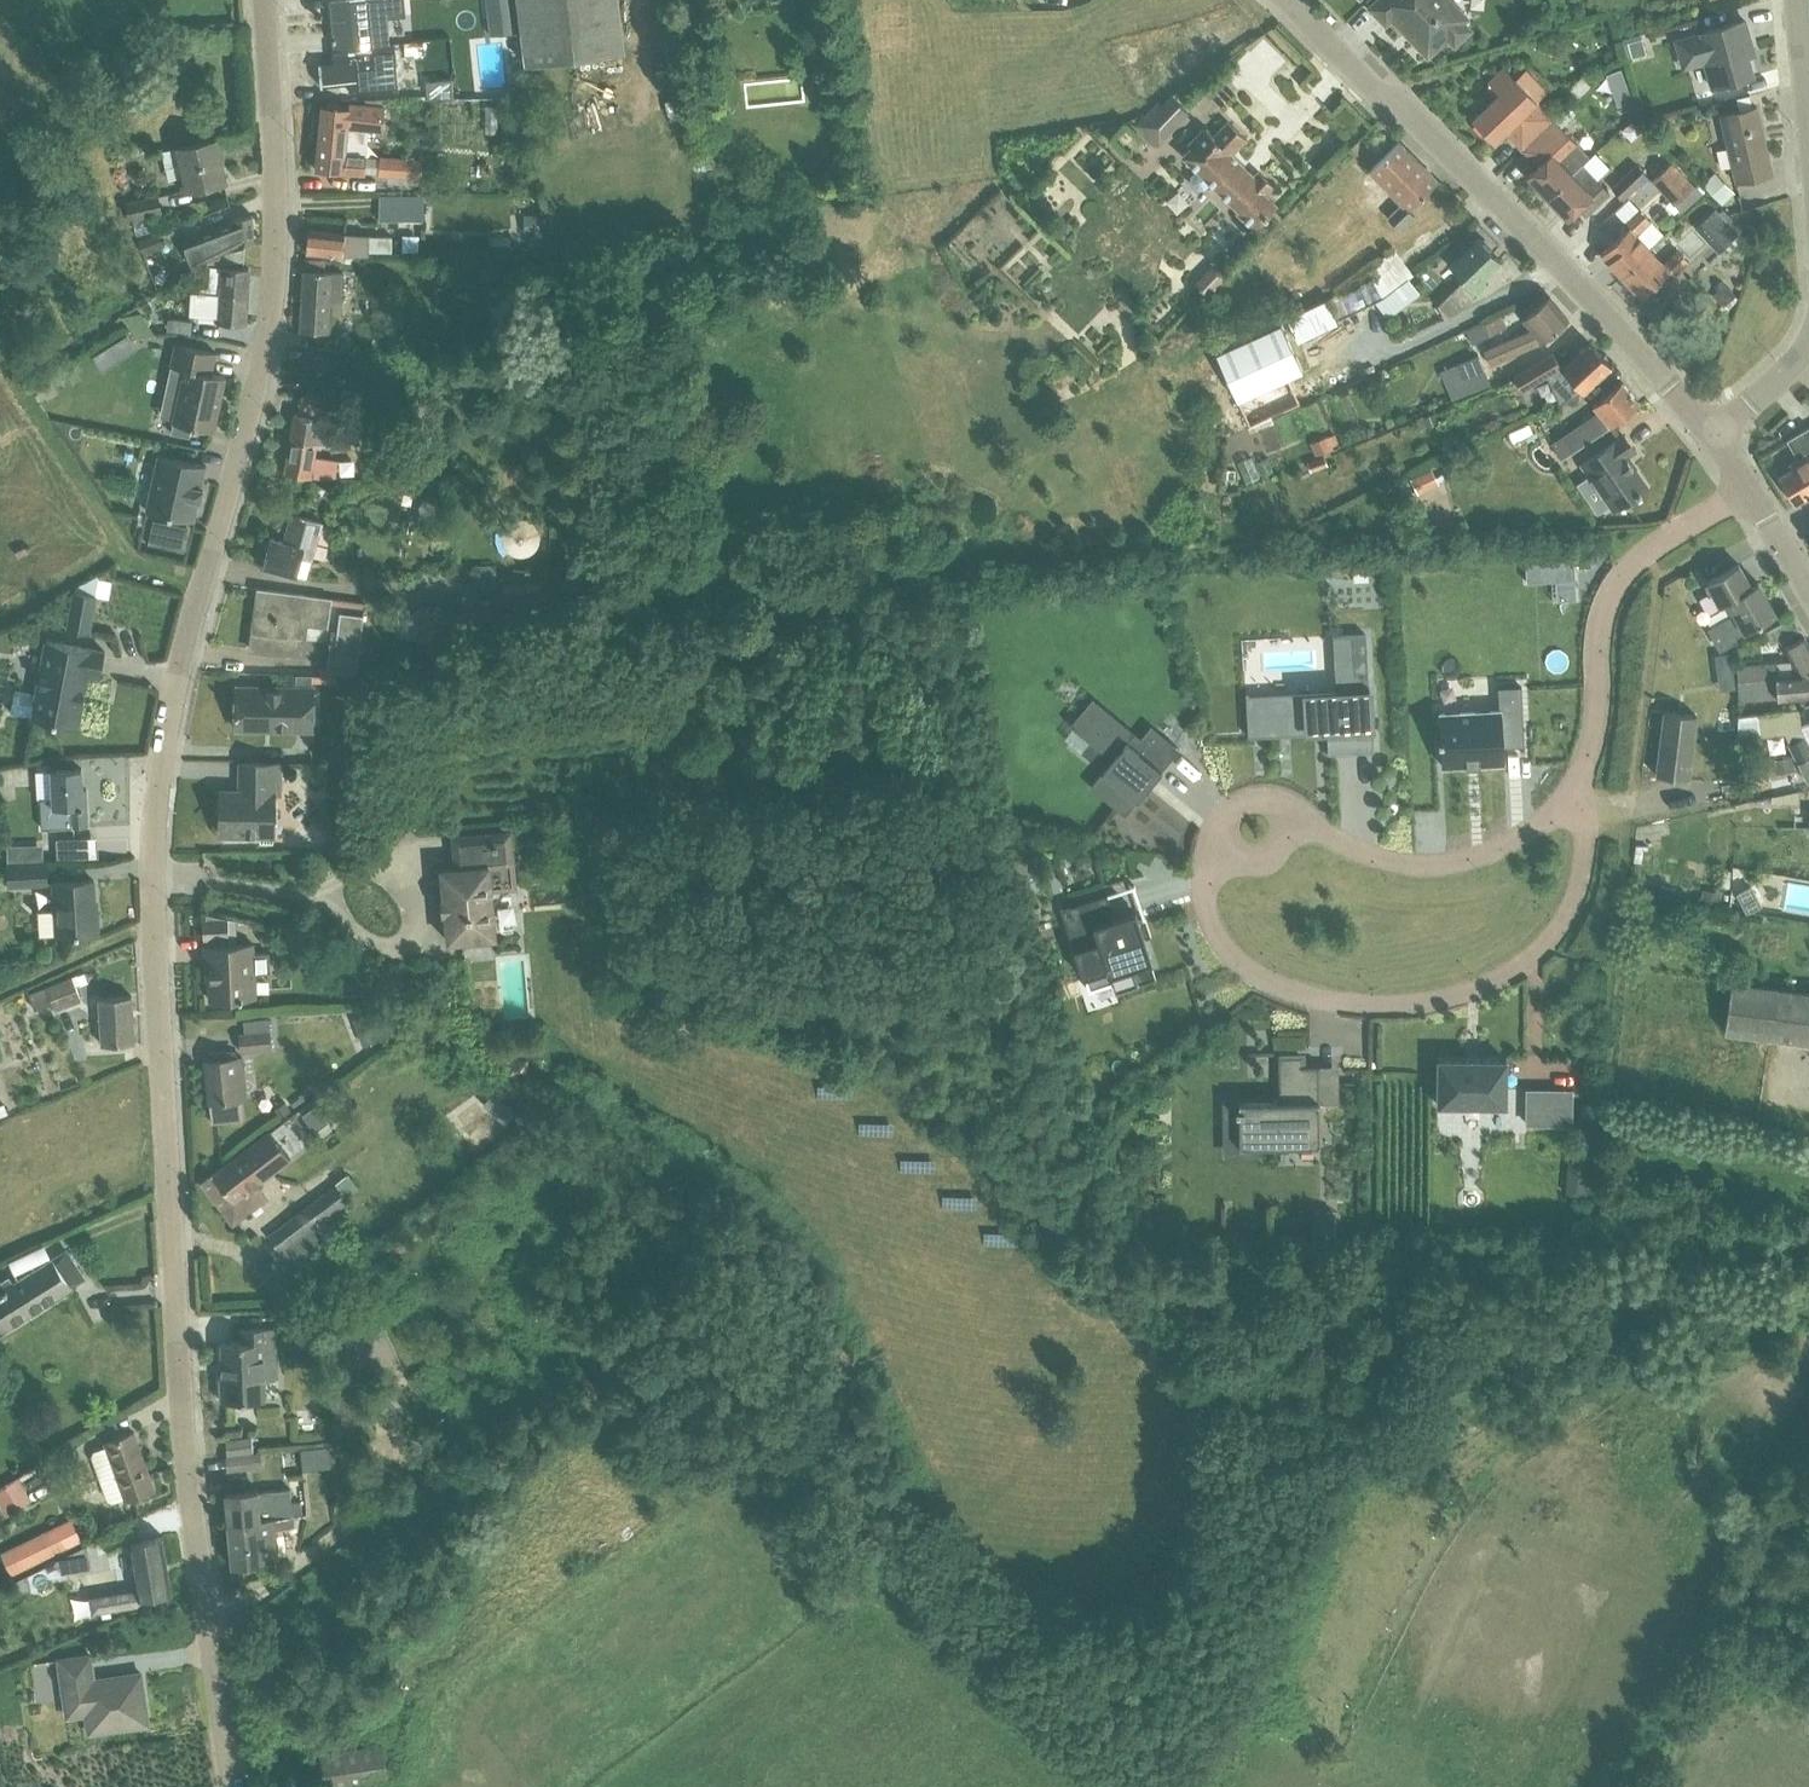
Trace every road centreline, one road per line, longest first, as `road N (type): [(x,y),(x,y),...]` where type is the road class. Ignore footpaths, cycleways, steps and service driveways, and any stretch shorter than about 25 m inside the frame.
road 1 (unclassified): [(235,1786),(181,1377),(155,899),(158,804),(173,715),(255,396),(280,253),(268,0)]
road 2 (residential): [(1716,436),(1576,279),(1285,0)]
road 3 (residential): [(1205,910),(1229,953),(1287,988),(1347,1004),(1441,1000),(1516,971),(1561,928),(1583,875),(1580,799)]
road 4 (residential): [(1750,490),(1643,554),(1618,581),(1605,623),(1580,799)]
road 5 (residential): [(1580,799),(1500,847),(1440,863),(1375,856),(1318,830)]
road 6 (residential): [(1318,830),(1278,799),(1231,808),(1208,844),(1205,910)]
road 7 (residential): [(1318,830),(1289,835),(1218,874),(1205,910)]
road 8 (residential): [(1716,436),(1808,339)]

